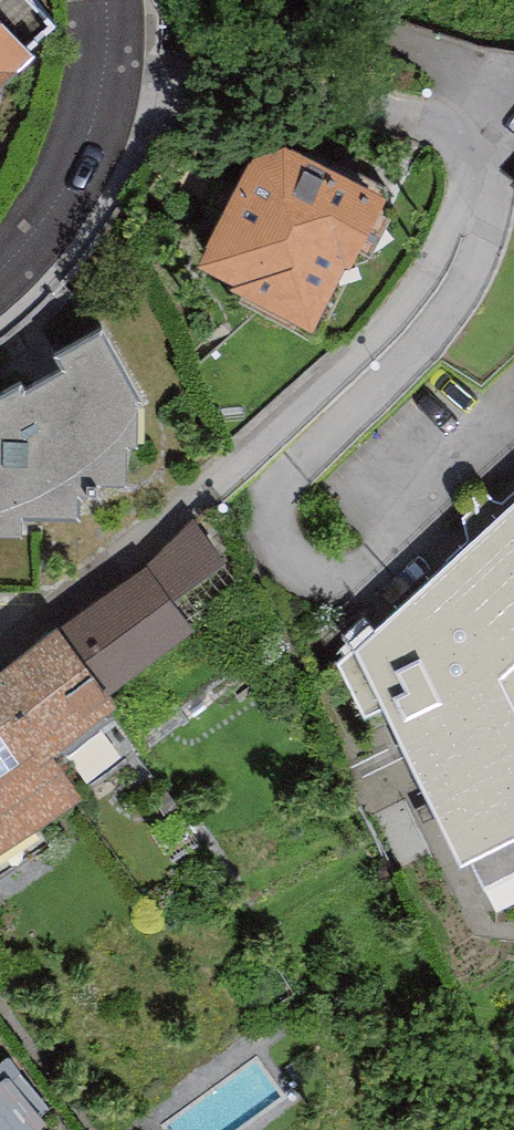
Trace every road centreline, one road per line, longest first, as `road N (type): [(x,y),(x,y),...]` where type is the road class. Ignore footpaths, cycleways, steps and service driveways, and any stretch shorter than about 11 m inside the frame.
road 1 (residential): [(107,53),(409,114),(483,156),(432,271),(372,340),(242,463),(0,654)]
road 2 (trunk): [(513,368),(395,657),(253,1129)]
road 3 (secondary): [(0,266),(62,200),(107,53)]

